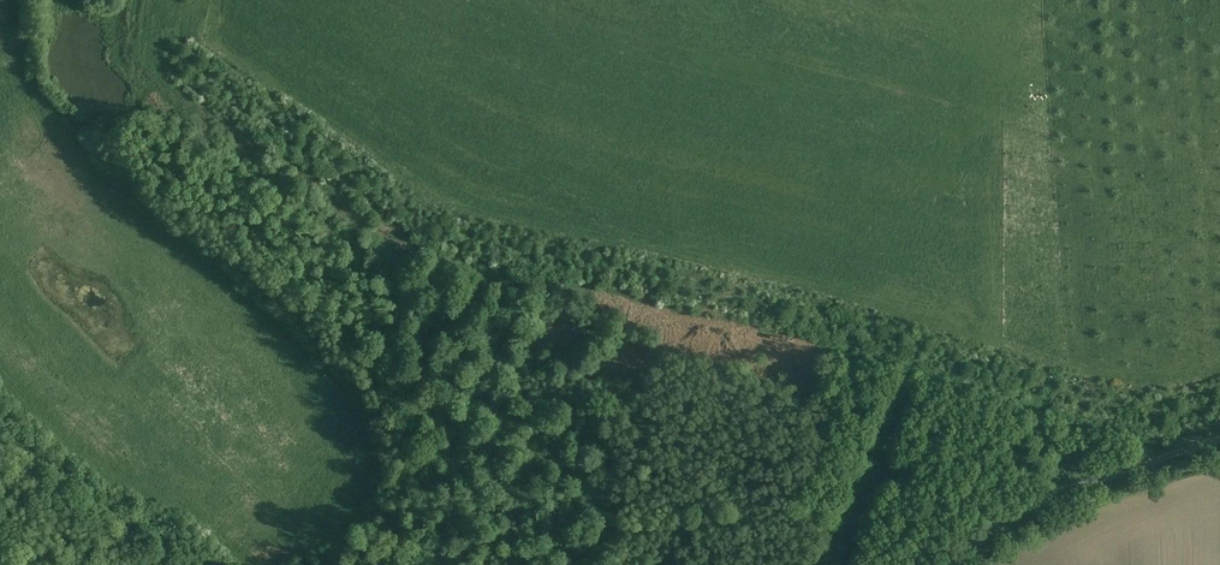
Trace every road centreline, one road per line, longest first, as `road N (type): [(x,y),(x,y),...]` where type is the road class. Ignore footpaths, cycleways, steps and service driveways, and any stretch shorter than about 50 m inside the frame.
road 1 (unclassified): [(1219,446),(1017,513),(954,564)]

